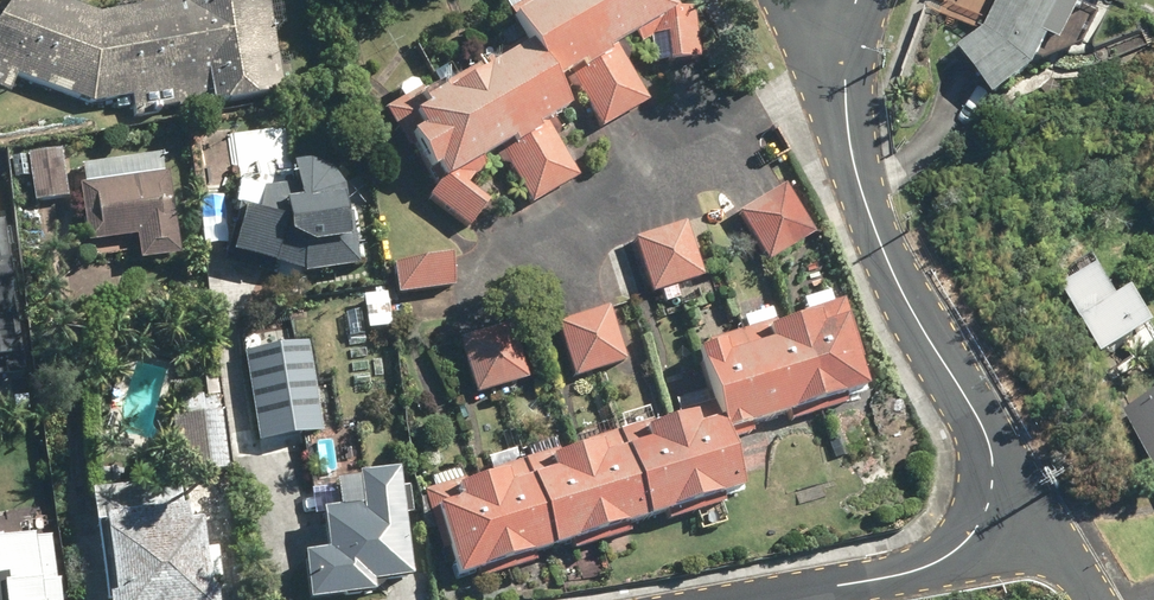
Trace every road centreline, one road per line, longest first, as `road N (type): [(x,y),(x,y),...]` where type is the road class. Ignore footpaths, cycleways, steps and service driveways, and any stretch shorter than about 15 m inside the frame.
road 1 (residential): [(846,18),(844,106),(863,201),(1032,524)]
road 2 (residential): [(1032,524),(898,575),(752,599)]

